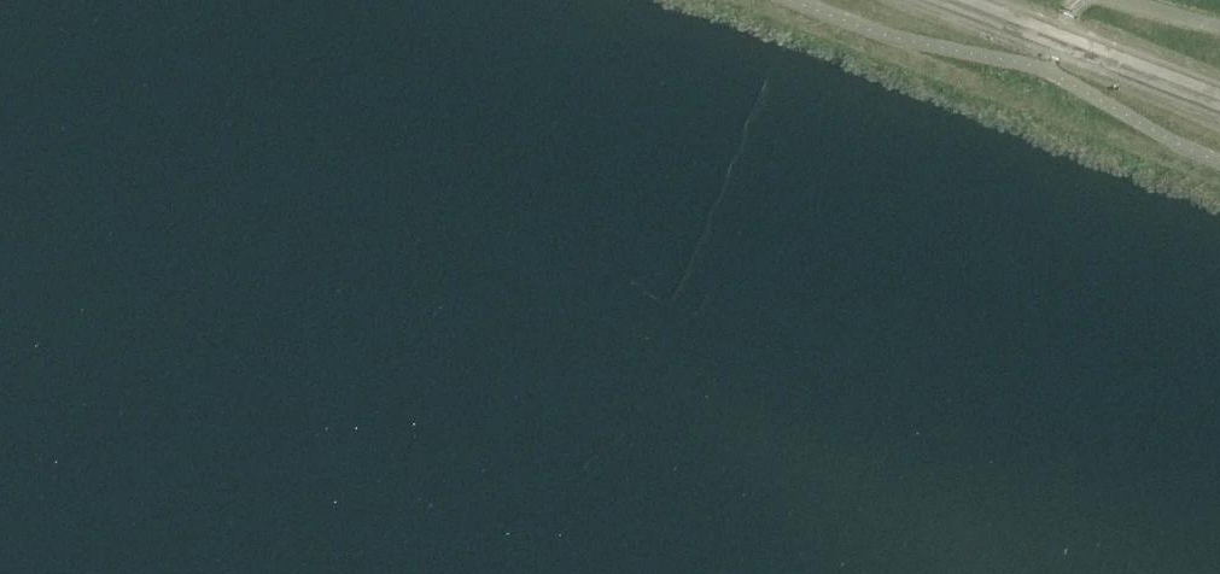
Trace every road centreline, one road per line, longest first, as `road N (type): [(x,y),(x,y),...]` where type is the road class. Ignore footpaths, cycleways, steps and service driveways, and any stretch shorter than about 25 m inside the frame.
road 1 (tertiary): [(1219,100),(956,0)]

